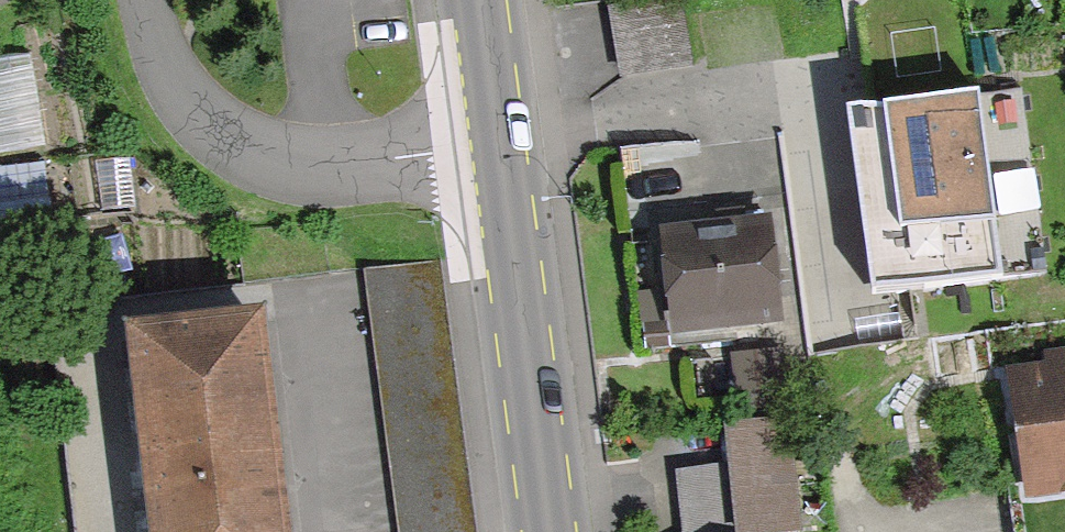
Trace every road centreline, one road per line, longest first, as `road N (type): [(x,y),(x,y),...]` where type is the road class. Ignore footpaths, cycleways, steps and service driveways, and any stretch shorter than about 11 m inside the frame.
road 1 (residential): [(142,0),(150,37),(240,140),(367,167),(497,161)]
road 2 (primary): [(497,161),(544,531)]
road 3 (primary): [(476,0),(497,161)]

